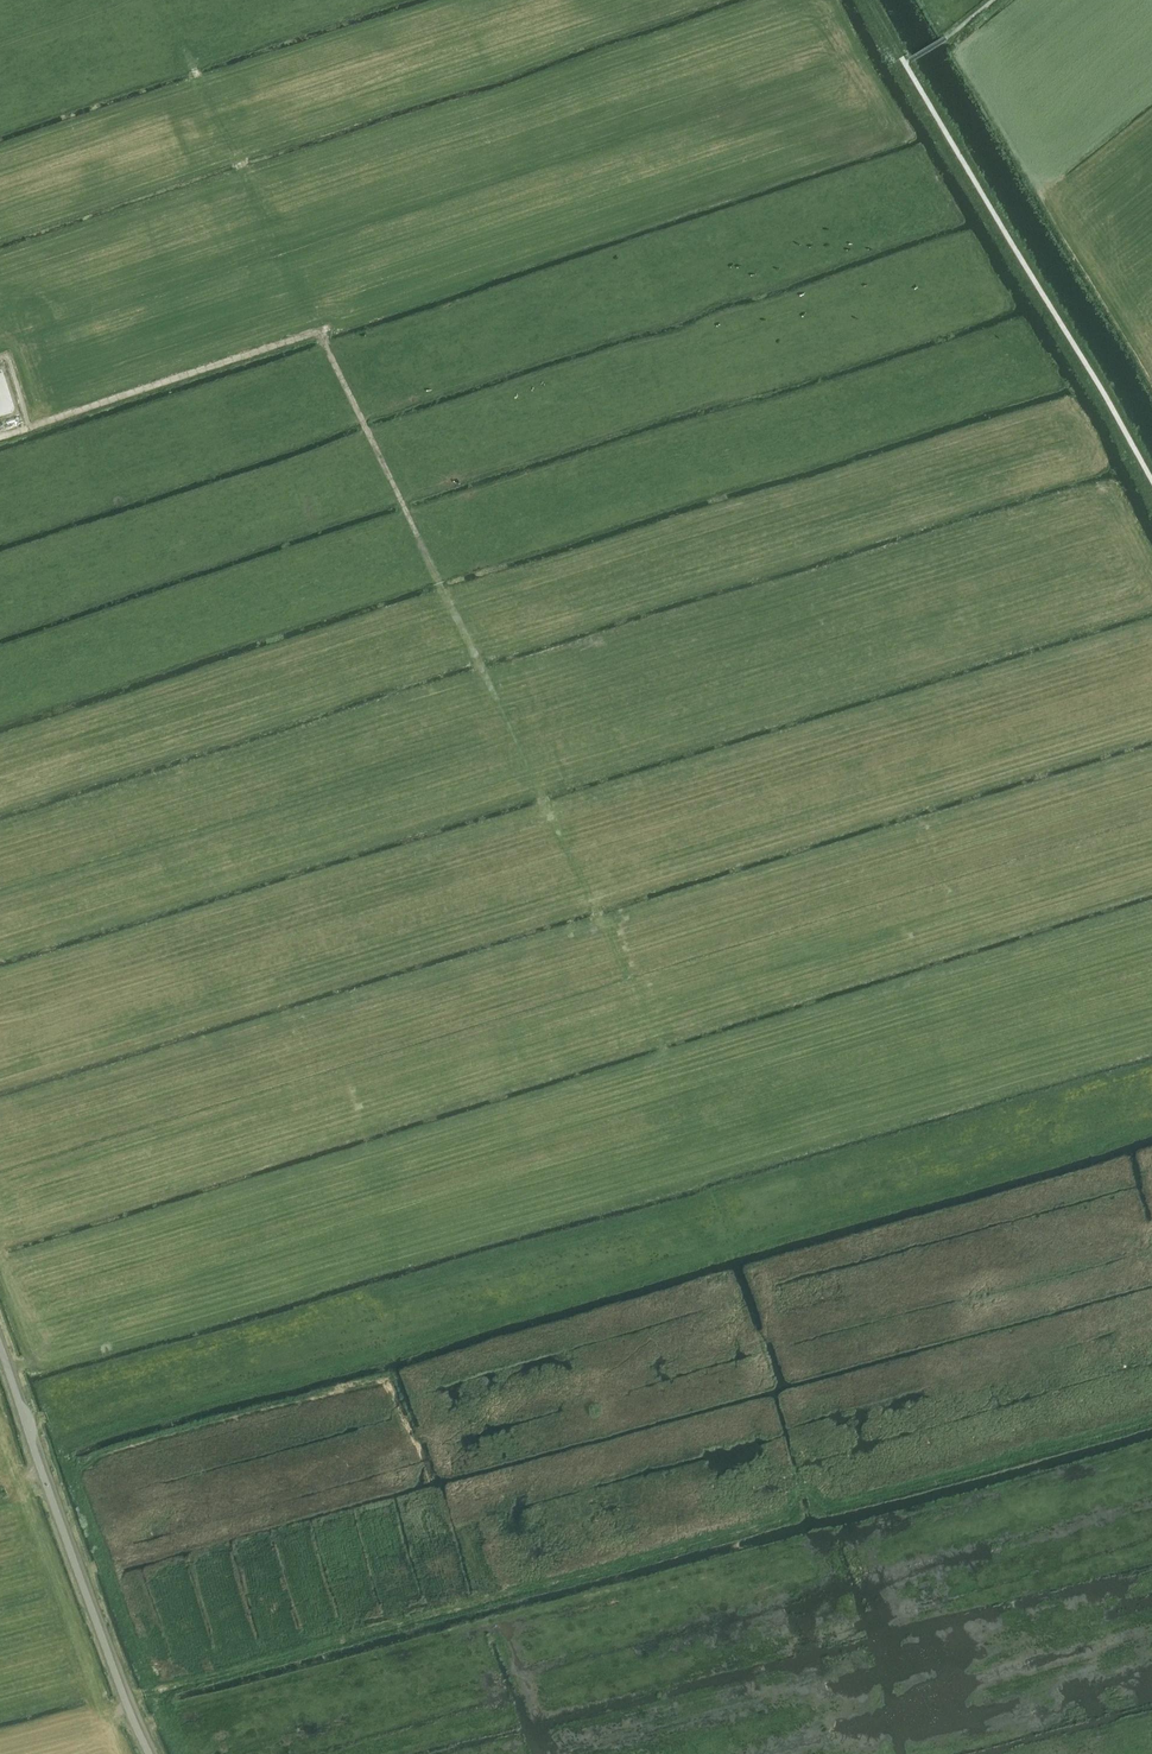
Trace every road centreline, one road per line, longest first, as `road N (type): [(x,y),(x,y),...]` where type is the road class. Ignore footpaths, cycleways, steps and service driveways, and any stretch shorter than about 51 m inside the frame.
road 1 (unclassified): [(149,1753),(0,1360)]

